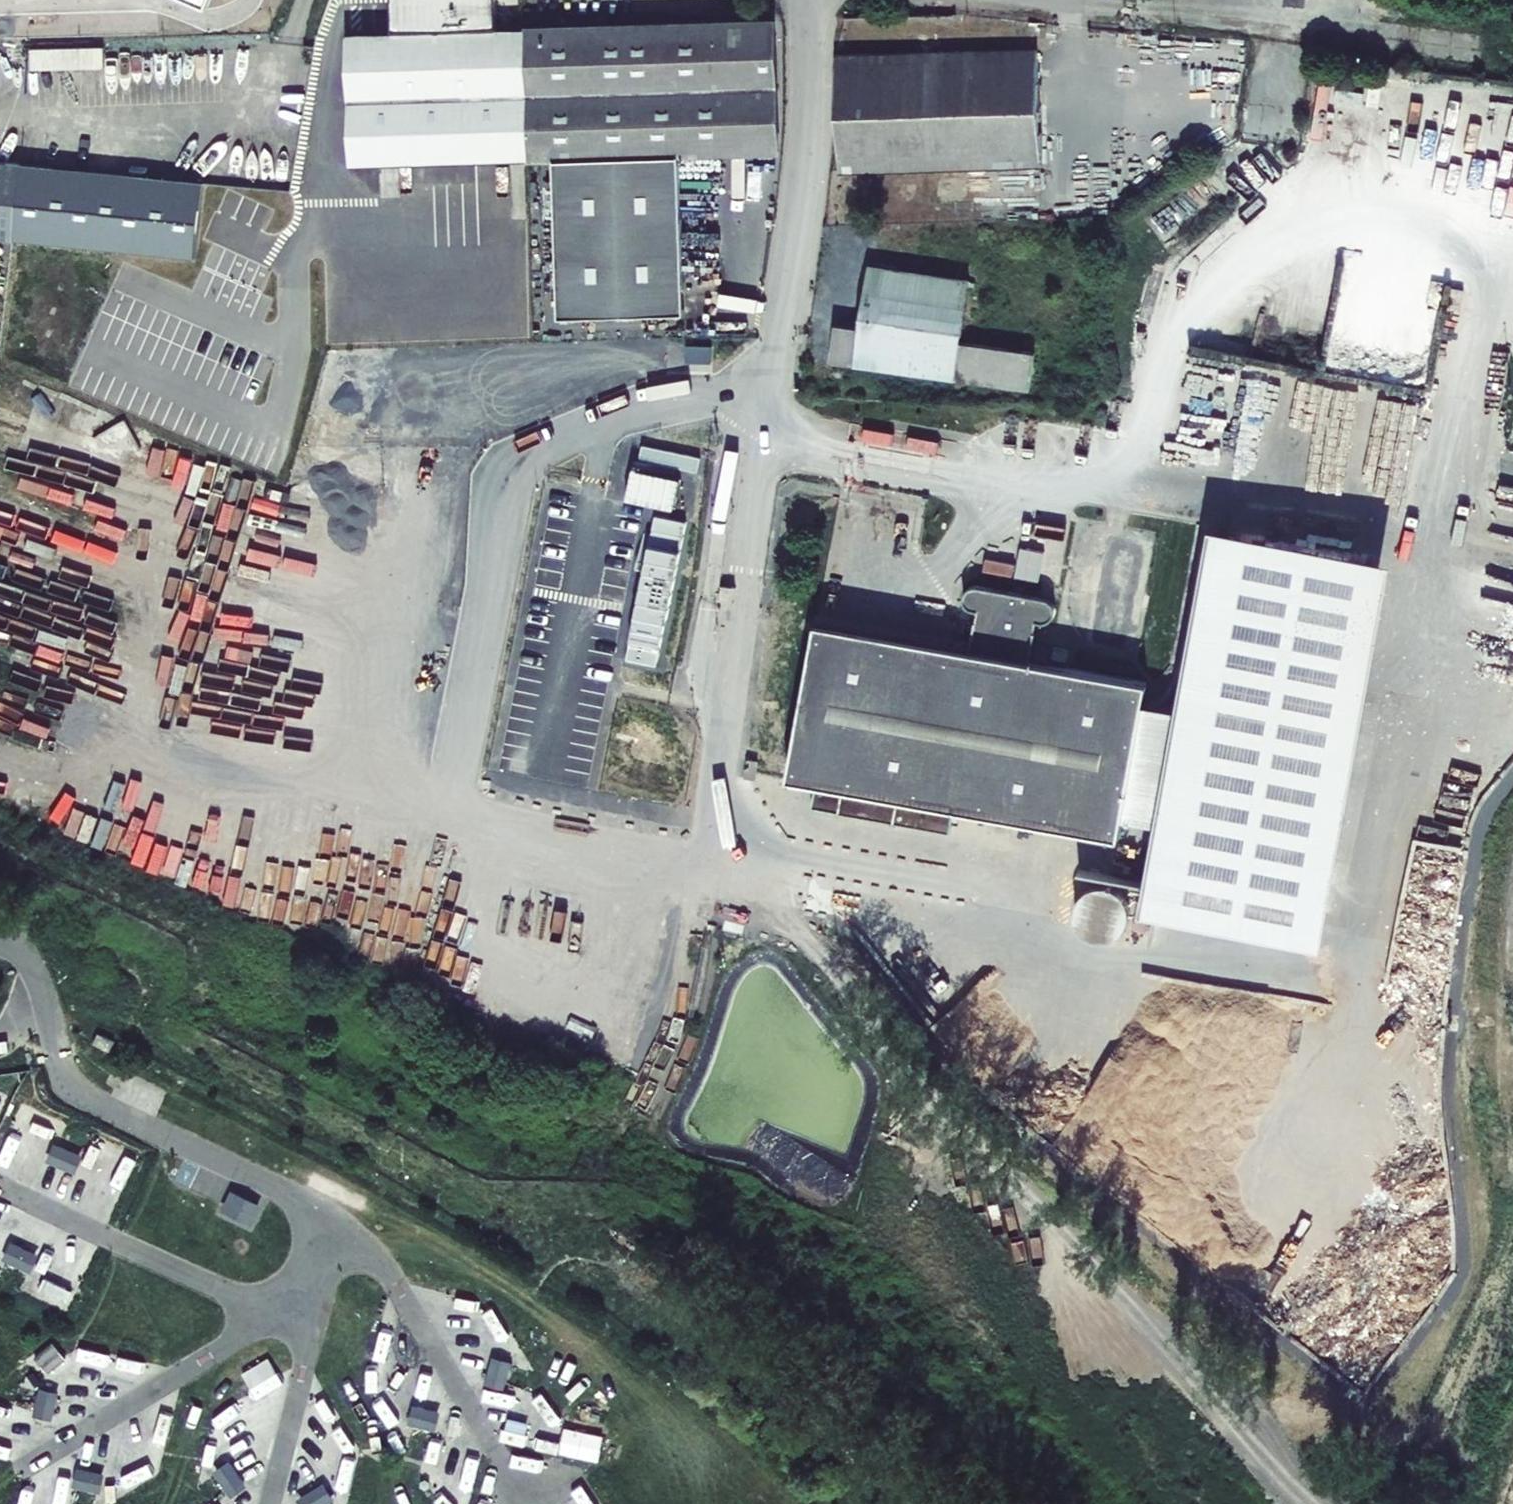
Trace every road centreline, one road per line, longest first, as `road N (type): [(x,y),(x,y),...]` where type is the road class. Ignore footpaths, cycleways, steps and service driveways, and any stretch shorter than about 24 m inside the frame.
road 1 (residential): [(813,0),(810,161),(709,872),(681,1015),(643,1108)]
road 2 (track): [(1303,1503),(713,840)]

